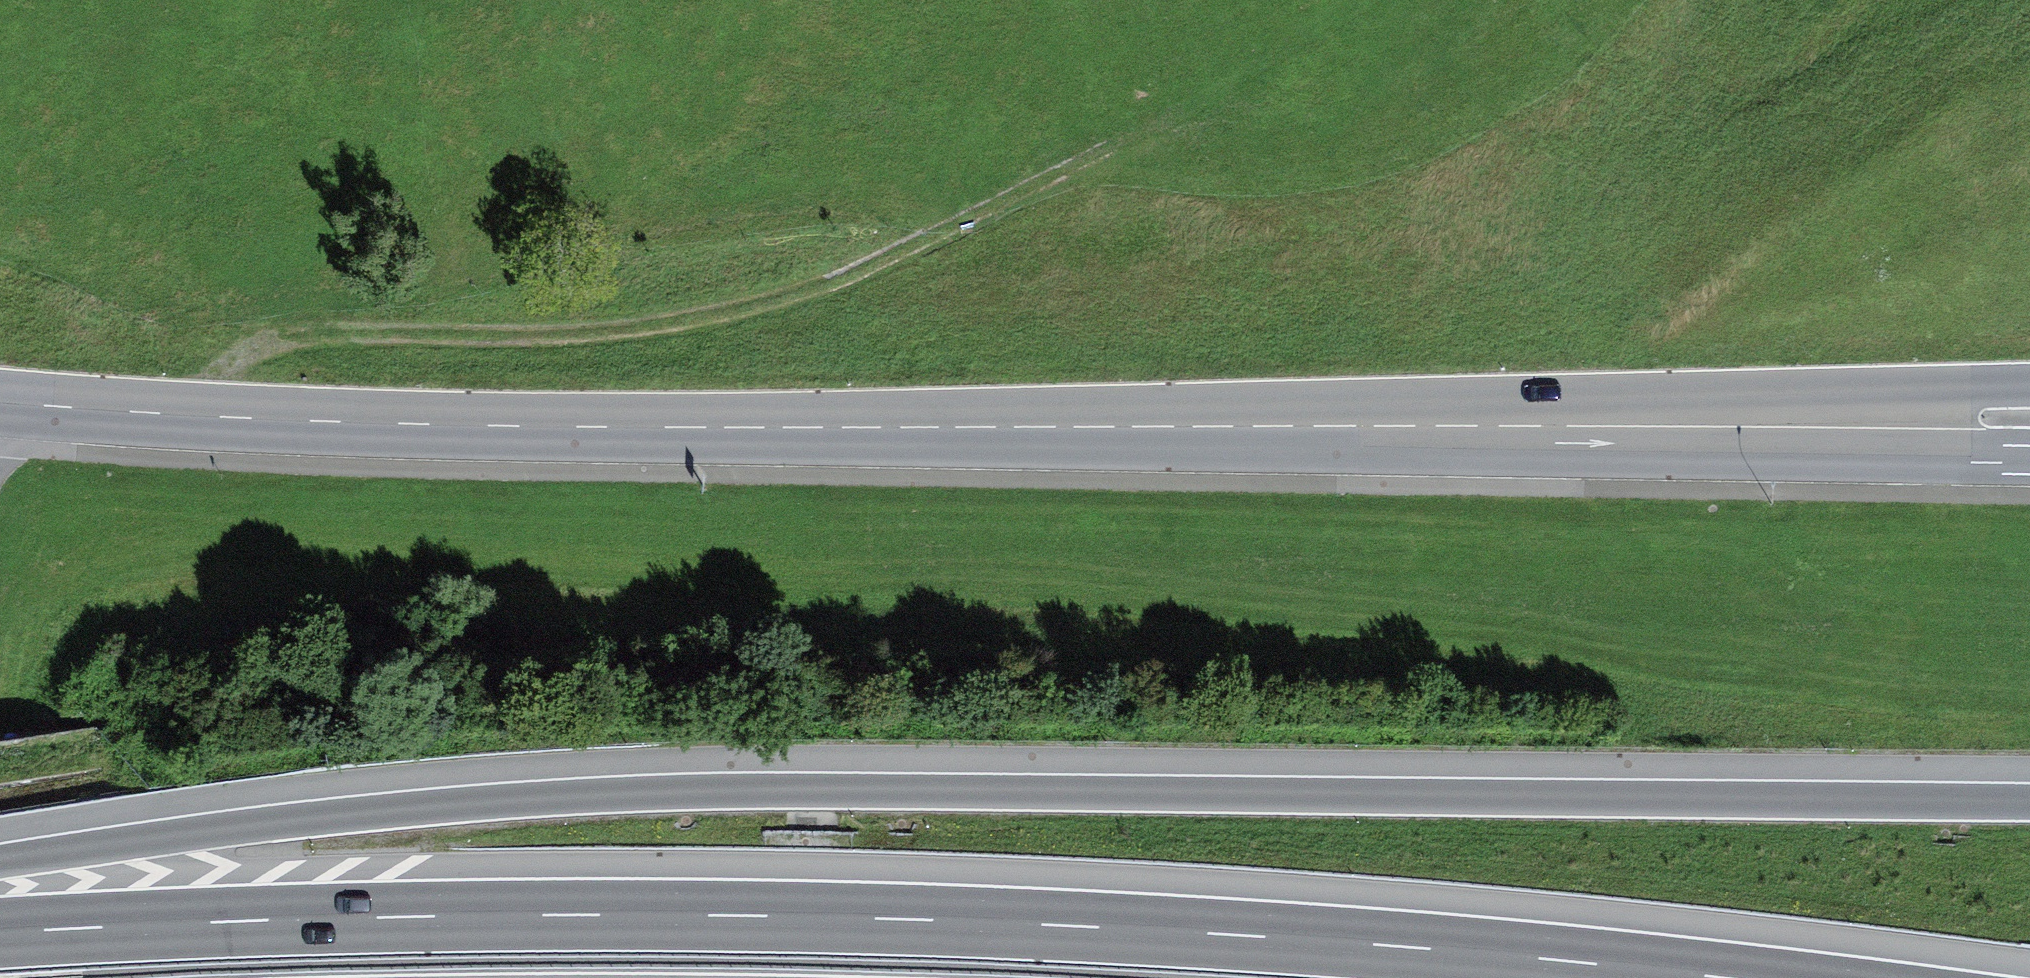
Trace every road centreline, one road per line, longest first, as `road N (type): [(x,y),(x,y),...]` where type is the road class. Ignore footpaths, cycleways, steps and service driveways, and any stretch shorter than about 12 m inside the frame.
road 1 (motorway): [(2029,802),(717,790),(430,806),(0,861)]
road 2 (secondary): [(0,401),(421,423),(1777,427)]
road 3 (motorway): [(1720,977),(1236,934),(906,919),(571,915),(0,934)]
road 4 (track): [(206,413),(212,367),(287,331),(652,318),(860,271),(1324,0)]
road 5 (secondary): [(2029,386),(1777,427)]
road 6 (secondary): [(1777,427),(2029,449)]

